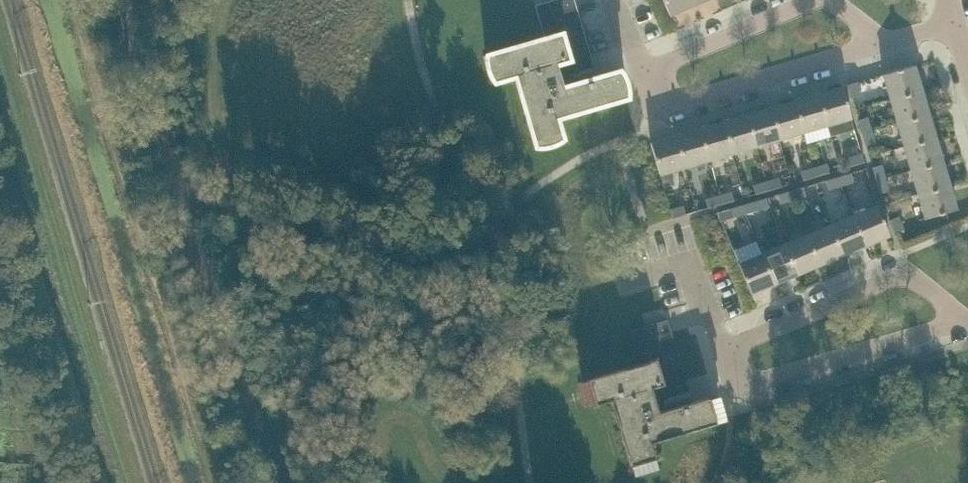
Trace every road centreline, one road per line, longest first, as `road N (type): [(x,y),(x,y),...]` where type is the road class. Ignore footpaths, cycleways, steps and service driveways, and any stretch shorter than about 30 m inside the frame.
road 1 (residential): [(727,399),(707,337),(892,261),(967,318)]
road 2 (residential): [(877,45),(657,110),(645,71)]
road 3 (unclassified): [(727,399),(967,328)]
road 4 (residential): [(645,71),(812,0)]

